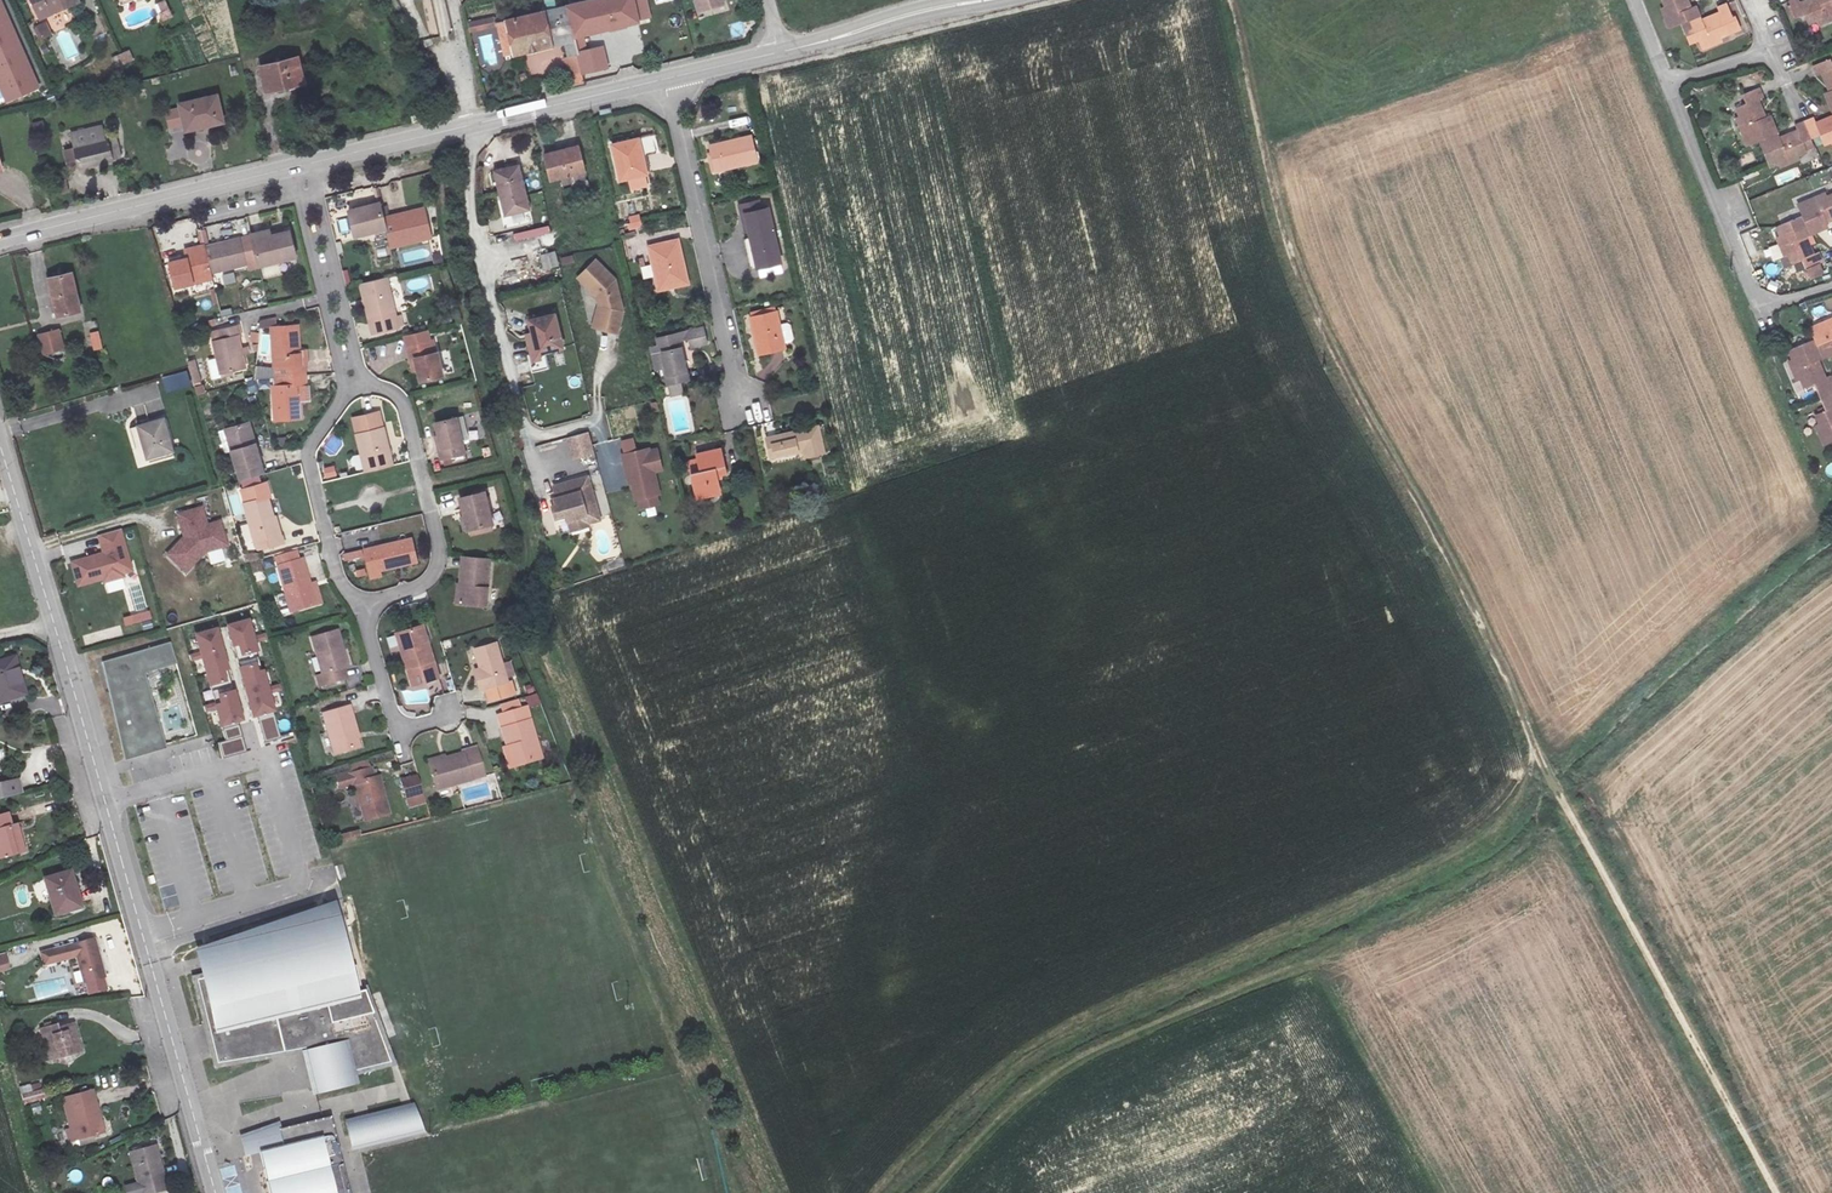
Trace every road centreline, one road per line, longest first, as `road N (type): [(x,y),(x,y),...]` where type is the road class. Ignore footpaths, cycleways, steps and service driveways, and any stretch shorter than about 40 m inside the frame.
road 1 (track): [(1229,0),(1300,293),(1437,547),(1544,775),(1776,1192)]
road 2 (residential): [(216,1192),(54,624)]
road 3 (track): [(934,1192),(1006,1114),(1061,1071),(1300,964),(1312,927)]
road 4 (residential): [(477,121),(471,157),(476,245),(528,437),(598,423)]
road 5 (residential): [(663,77),(745,425)]
road 6 (residential): [(1831,286),(1758,307),(1666,81)]
road 7 (secondary): [(291,170),(0,243)]
road 8 (residential): [(367,605),(418,586),(439,554),(399,403),(363,389)]
road 9 (track): [(1544,775),(1520,815),(1490,843),(1312,927)]
road 10 (residential): [(347,396),(305,458),(338,584),(367,605)]
road 11 (residential): [(298,196),(347,396)]
road 12 (residential): [(363,389),(316,191)]
road 13 (secondary): [(781,59),(978,11)]
road 14 (secondary): [(663,77),(477,121)]
road 15 (residential): [(54,624),(0,443)]
road 16 (secondary): [(477,121),(310,165)]
road 17 (secondary): [(942,0),(779,48)]
road 18 (residential): [(1666,81),(1772,52),(1752,0)]
road 19 (residential): [(367,605),(395,731)]

